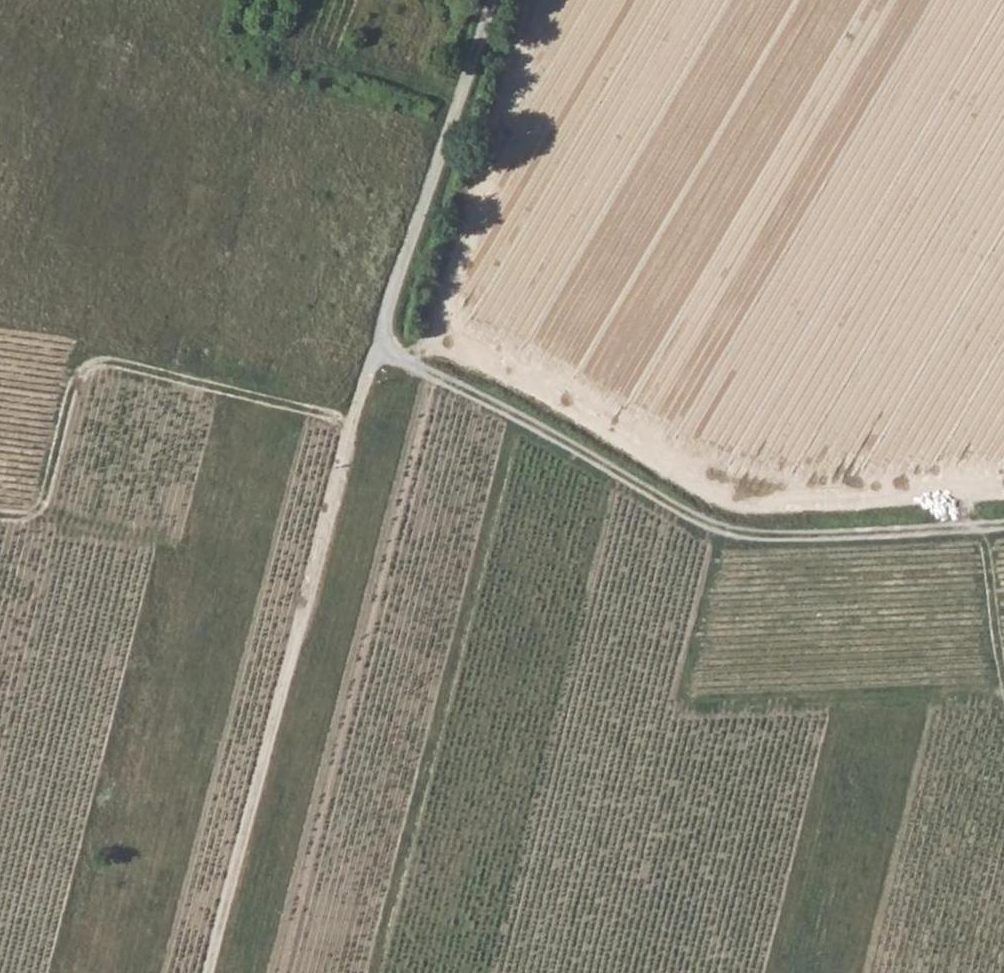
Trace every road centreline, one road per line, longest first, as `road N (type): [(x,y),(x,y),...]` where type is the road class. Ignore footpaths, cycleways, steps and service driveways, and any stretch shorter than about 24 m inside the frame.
road 1 (track): [(379,350),(742,537),(1003,525)]
road 2 (track): [(206,972),(349,426),(379,350)]
road 3 (track): [(1003,710),(974,528)]

